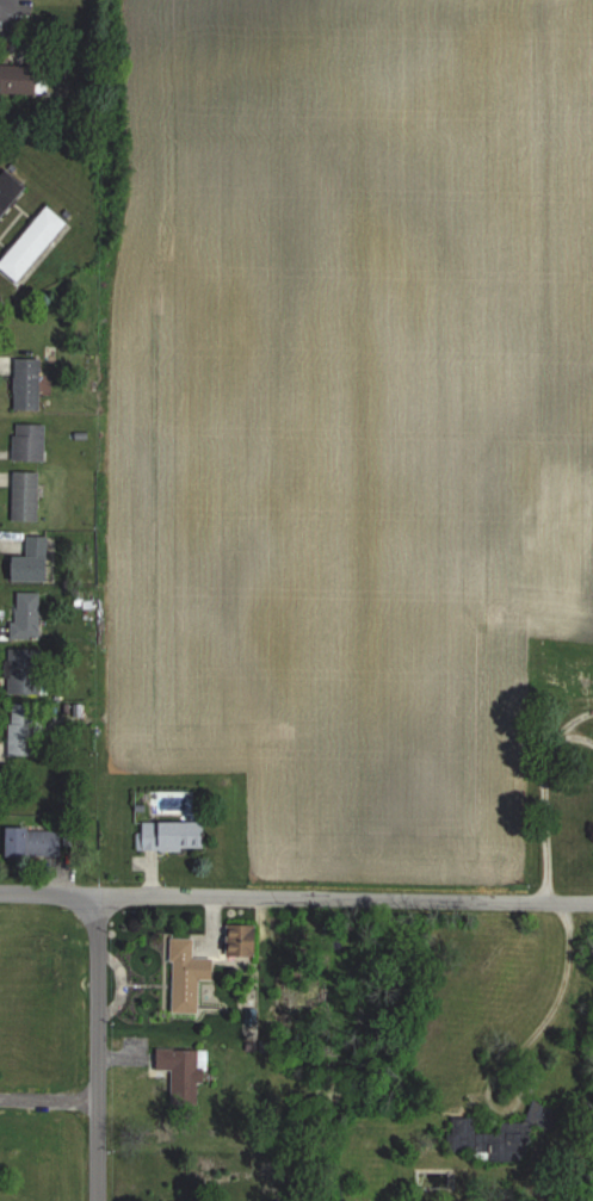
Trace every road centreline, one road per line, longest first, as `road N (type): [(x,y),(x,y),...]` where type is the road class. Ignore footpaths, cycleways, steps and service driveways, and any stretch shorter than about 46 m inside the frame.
road 1 (tertiary): [(592,901),(0,891)]
road 2 (tertiary): [(97,1200),(95,891)]

